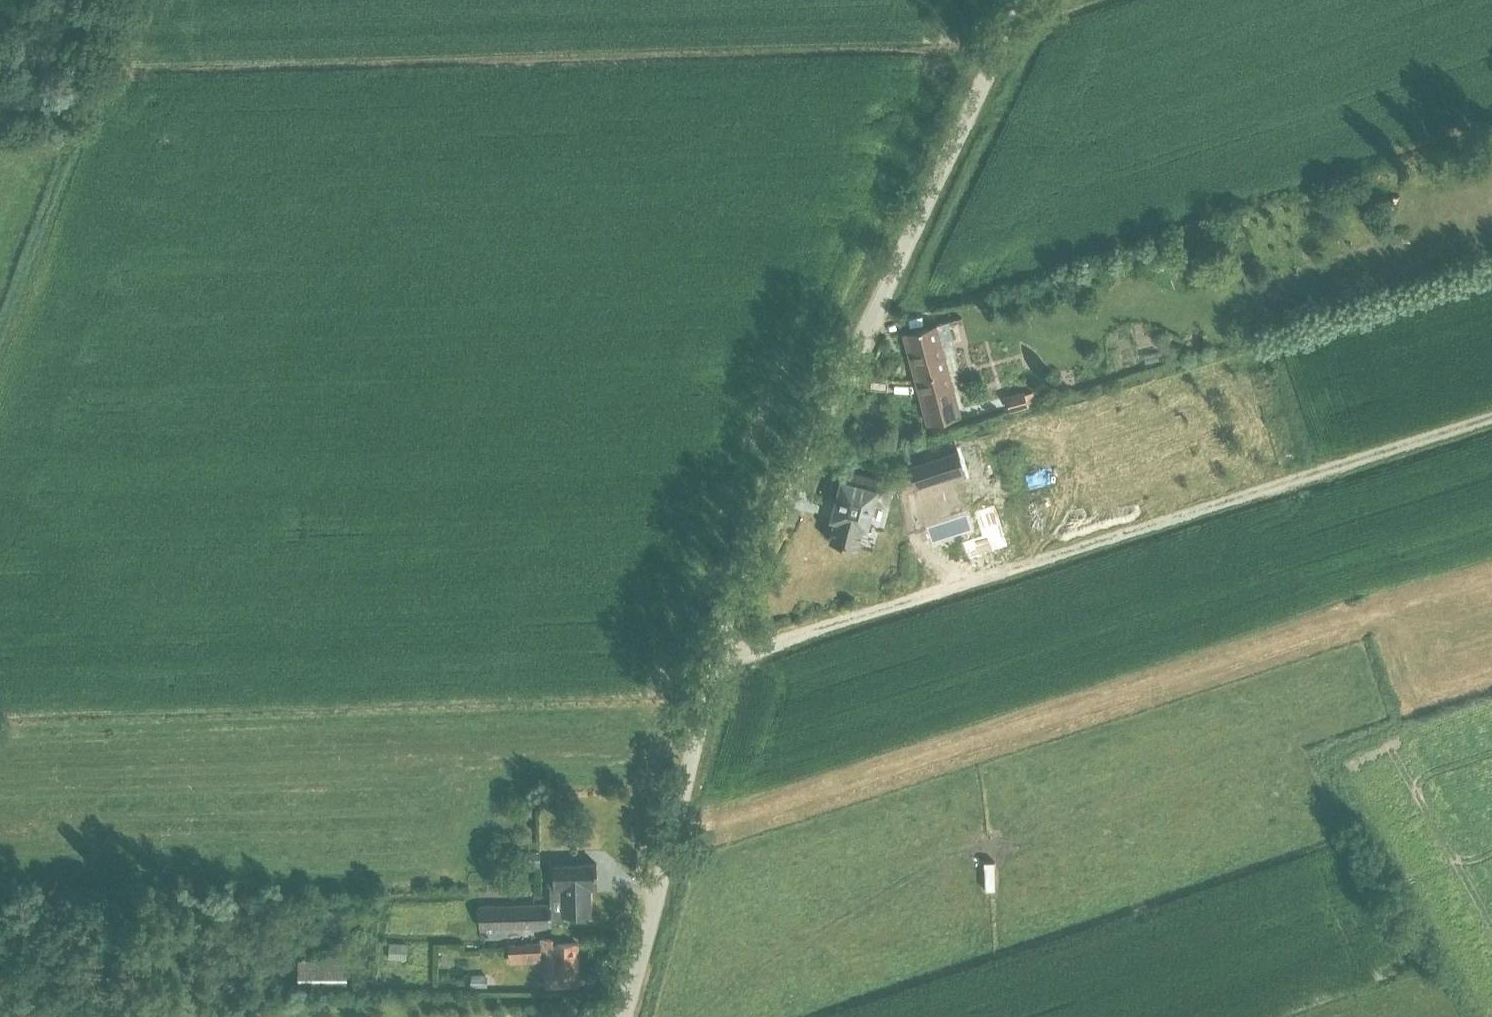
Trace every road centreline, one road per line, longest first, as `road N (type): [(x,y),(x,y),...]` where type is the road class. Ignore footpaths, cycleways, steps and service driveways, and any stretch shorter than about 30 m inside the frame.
road 1 (residential): [(1024,0),(743,589),(625,1016)]

